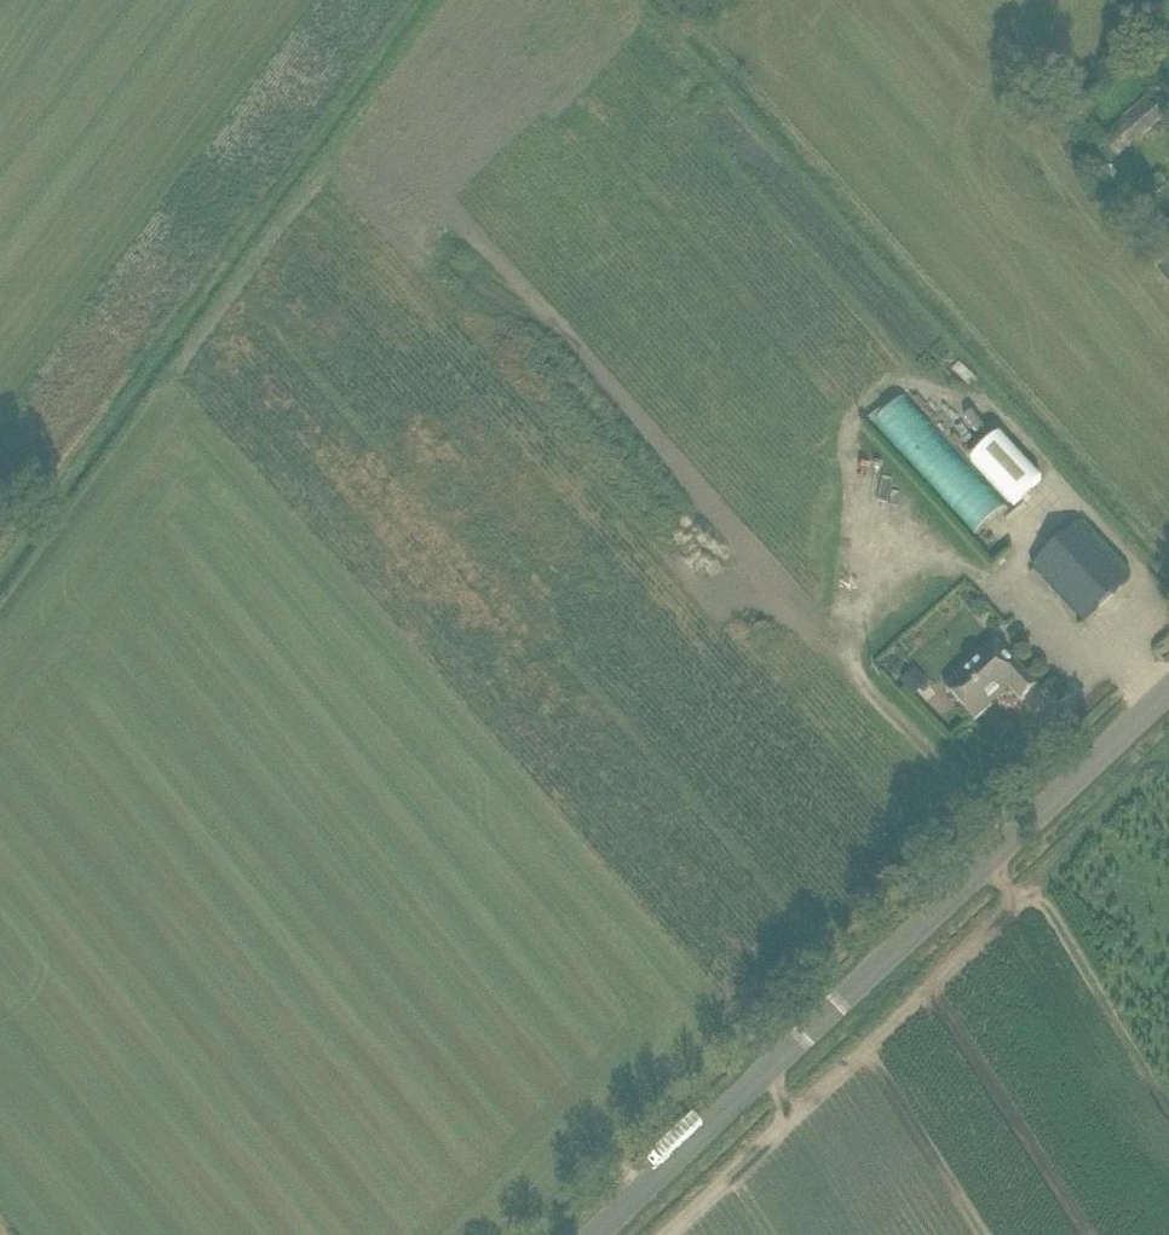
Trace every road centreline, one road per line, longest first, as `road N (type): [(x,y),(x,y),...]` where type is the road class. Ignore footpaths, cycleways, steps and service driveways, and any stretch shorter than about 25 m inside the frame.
road 1 (unclassified): [(591,1234),(1168,687)]

